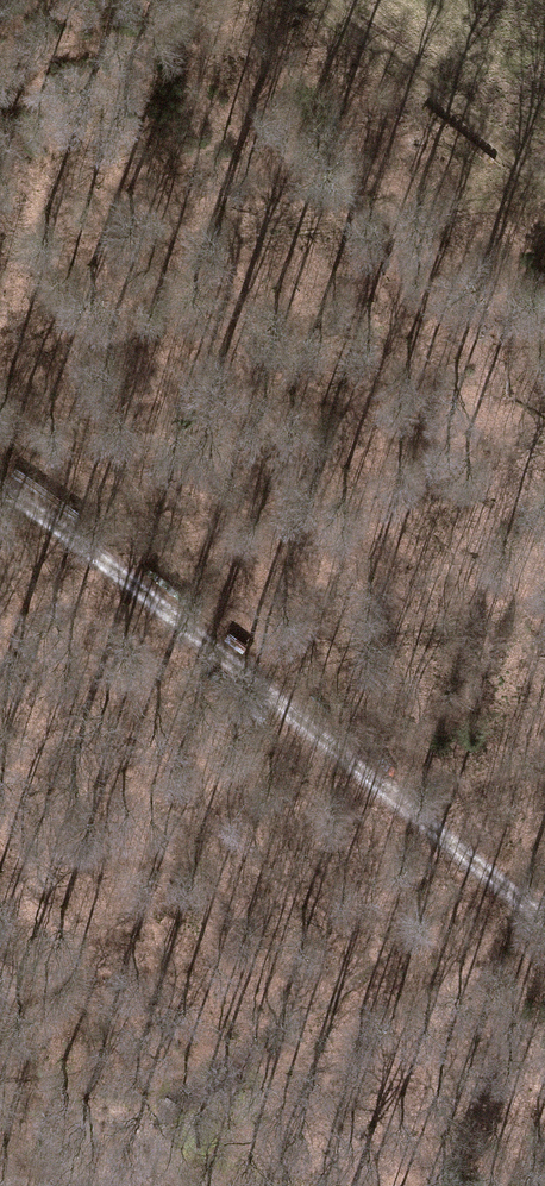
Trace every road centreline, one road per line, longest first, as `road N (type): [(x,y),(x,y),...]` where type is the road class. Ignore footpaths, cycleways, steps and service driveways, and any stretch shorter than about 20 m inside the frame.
road 1 (track): [(544,916),(0,488)]
road 2 (track): [(180,1091),(283,1031),(488,868)]
road 3 (track): [(301,0),(544,189)]

